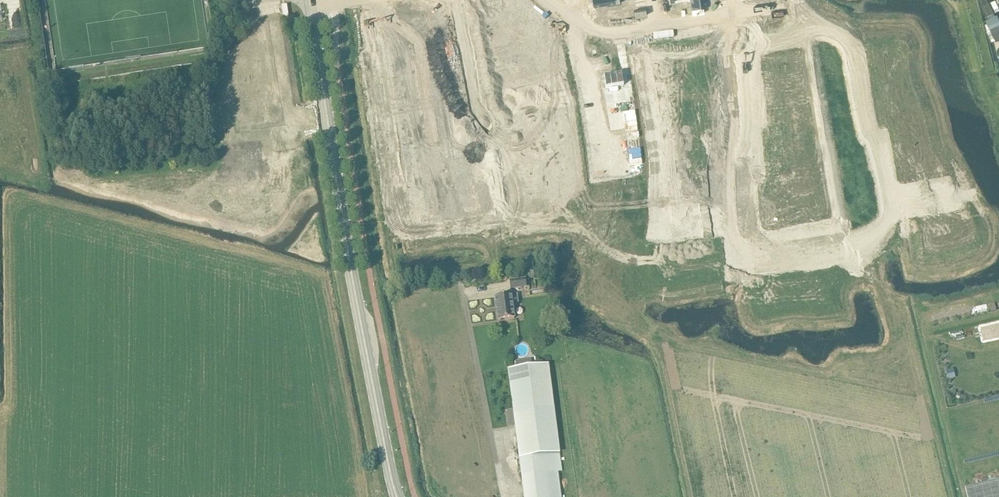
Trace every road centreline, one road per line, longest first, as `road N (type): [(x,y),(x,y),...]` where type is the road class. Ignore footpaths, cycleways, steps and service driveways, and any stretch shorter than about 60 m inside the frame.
road 1 (residential): [(460,0),(507,217),(410,231),(397,217),(360,0)]
road 2 (tertiary): [(397,496),(310,7)]
road 3 (residential): [(738,14),(742,224),(664,229)]

